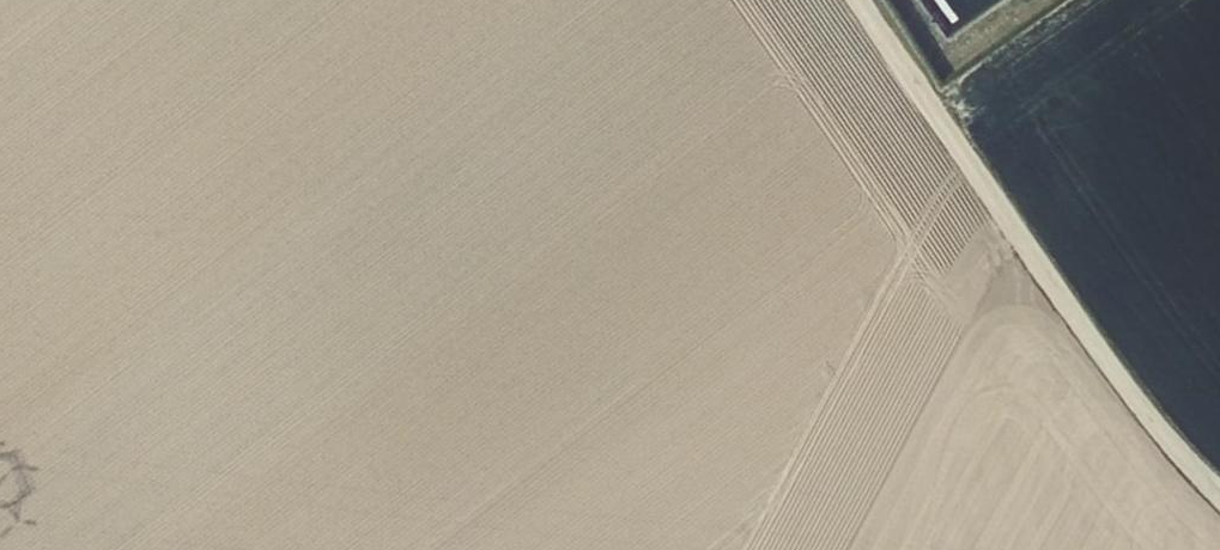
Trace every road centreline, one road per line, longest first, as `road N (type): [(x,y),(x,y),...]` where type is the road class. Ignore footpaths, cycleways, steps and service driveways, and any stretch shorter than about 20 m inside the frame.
road 1 (track): [(1219,495),(1062,300),(856,0)]

